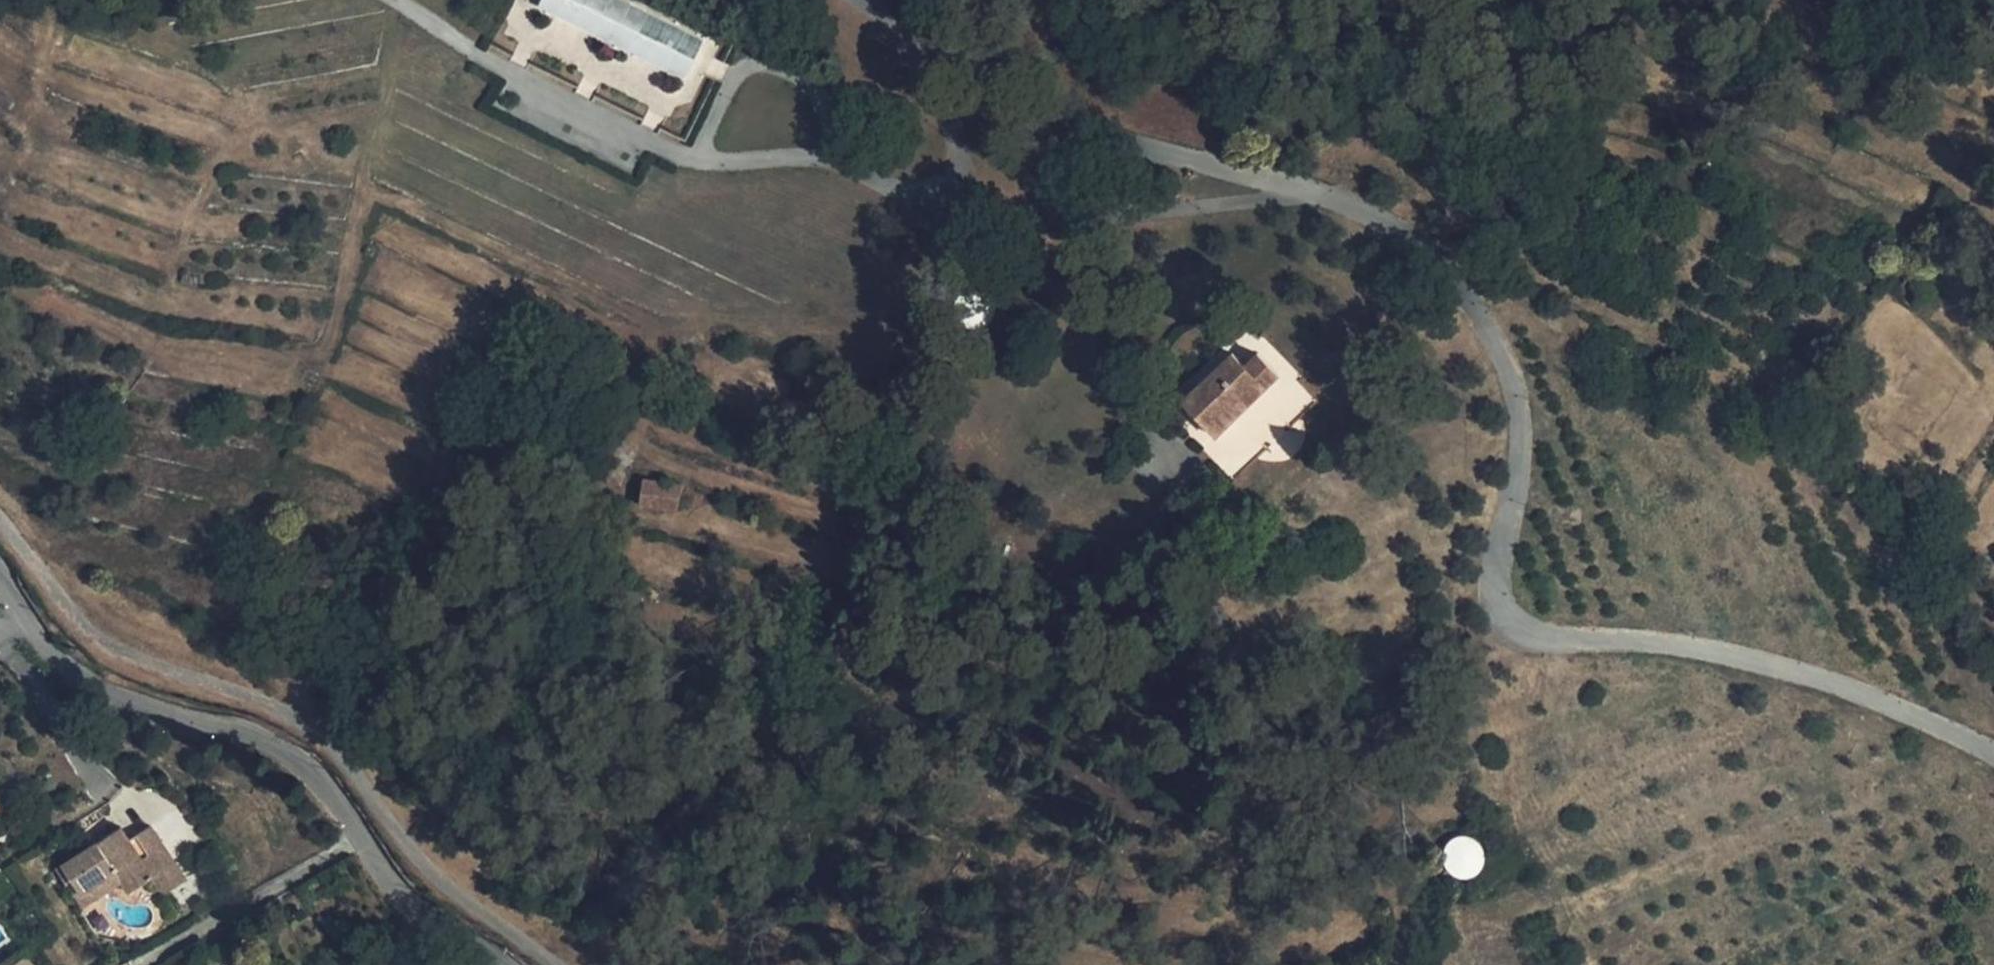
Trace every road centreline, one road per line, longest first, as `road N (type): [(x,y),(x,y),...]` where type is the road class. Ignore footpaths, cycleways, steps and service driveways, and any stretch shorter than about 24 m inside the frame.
road 1 (residential): [(511,964),(403,896),(301,764),(251,734),(129,704),(47,646),(0,571)]

